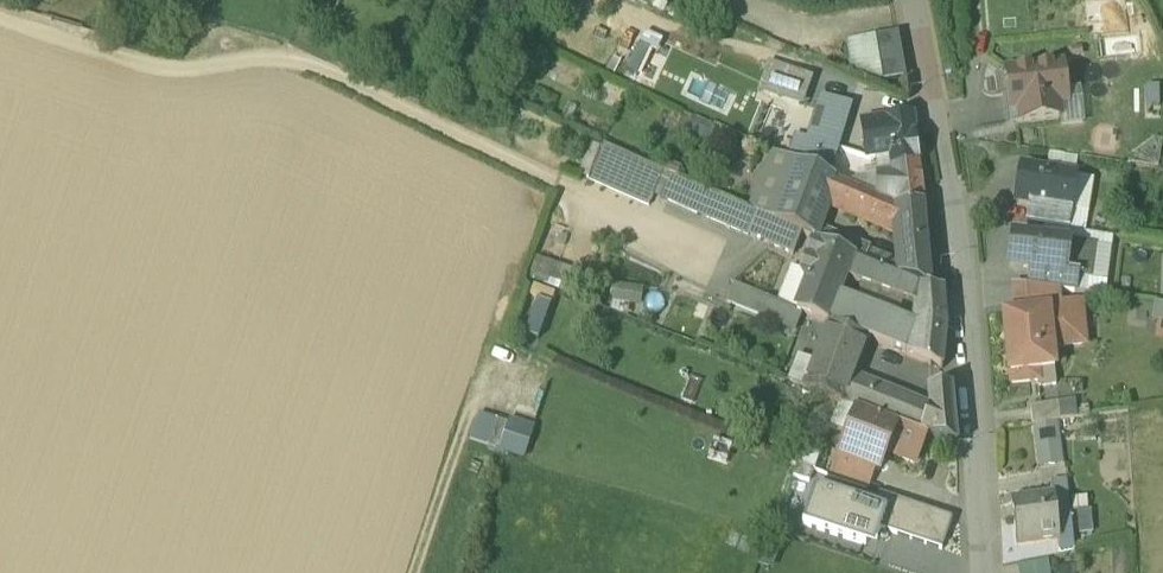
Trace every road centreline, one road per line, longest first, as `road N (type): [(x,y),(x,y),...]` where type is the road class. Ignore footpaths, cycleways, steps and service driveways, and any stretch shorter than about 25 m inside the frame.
road 1 (track): [(0,18),(150,64),(274,58),(328,69),(557,178),(625,228),(690,237),(737,255)]
road 2 (residential): [(914,0),(970,333),(981,572)]

